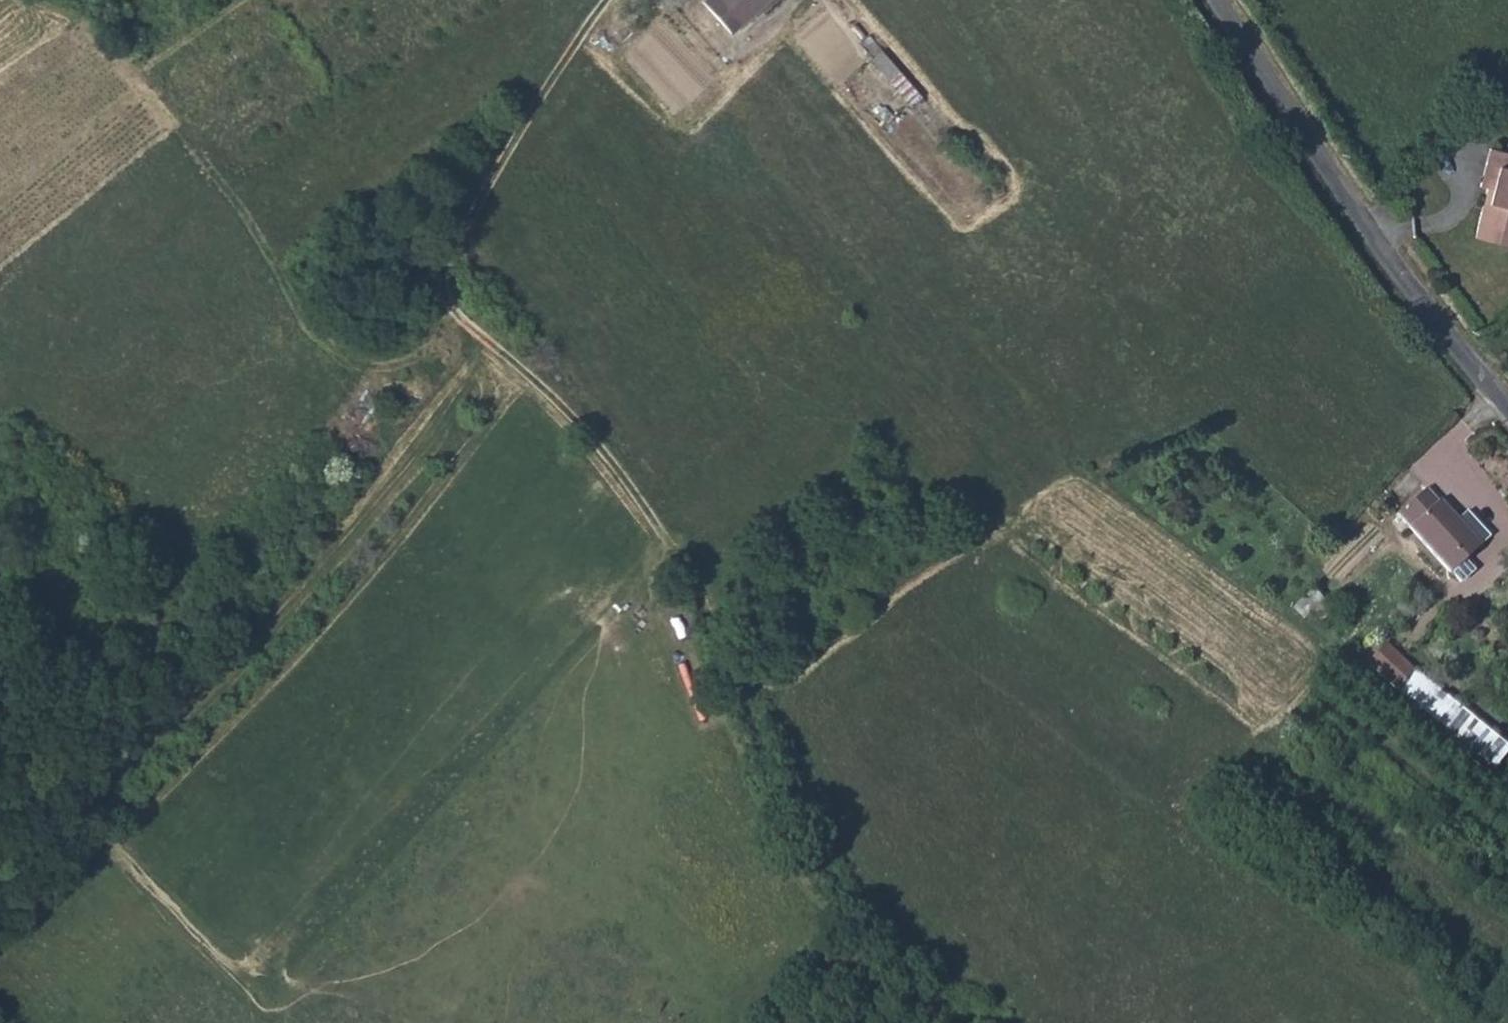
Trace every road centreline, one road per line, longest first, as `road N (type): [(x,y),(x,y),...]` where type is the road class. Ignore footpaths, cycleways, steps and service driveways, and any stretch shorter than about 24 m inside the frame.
road 1 (unclassified): [(1507,407),(1378,247),(1217,0)]

